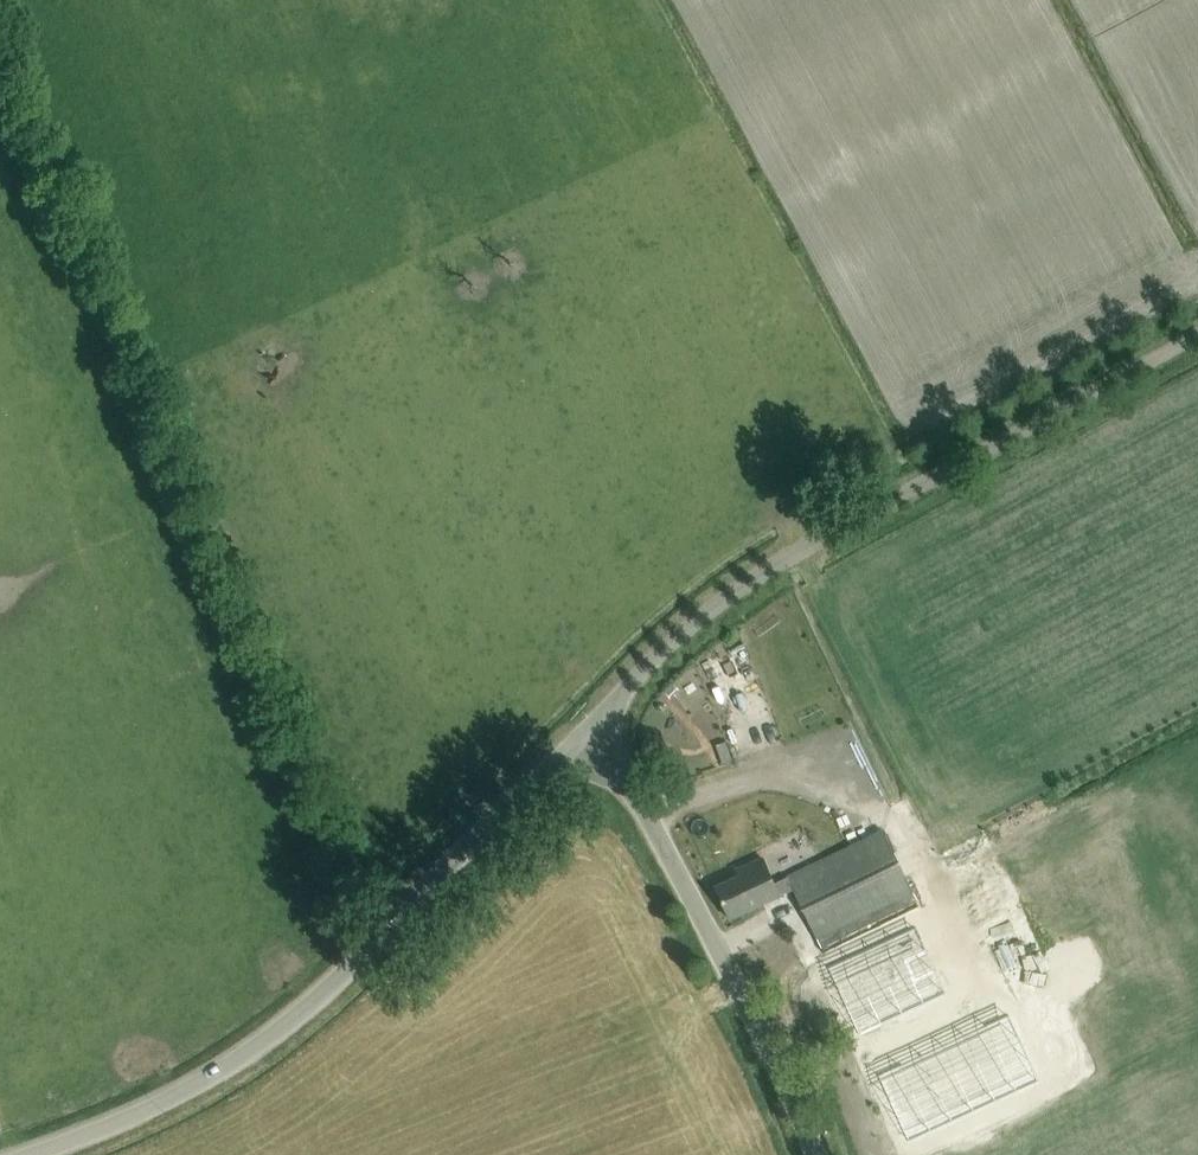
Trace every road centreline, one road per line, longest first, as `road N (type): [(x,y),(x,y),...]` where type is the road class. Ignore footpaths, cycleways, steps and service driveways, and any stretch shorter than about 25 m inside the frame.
road 1 (unclassified): [(579,742),(655,658),(786,557),(1197,335)]
road 2 (unclassified): [(32,1154),(162,1102),(287,1027),(579,742)]
road 3 (unclassified): [(818,1154),(773,1051),(630,791),(579,742)]

